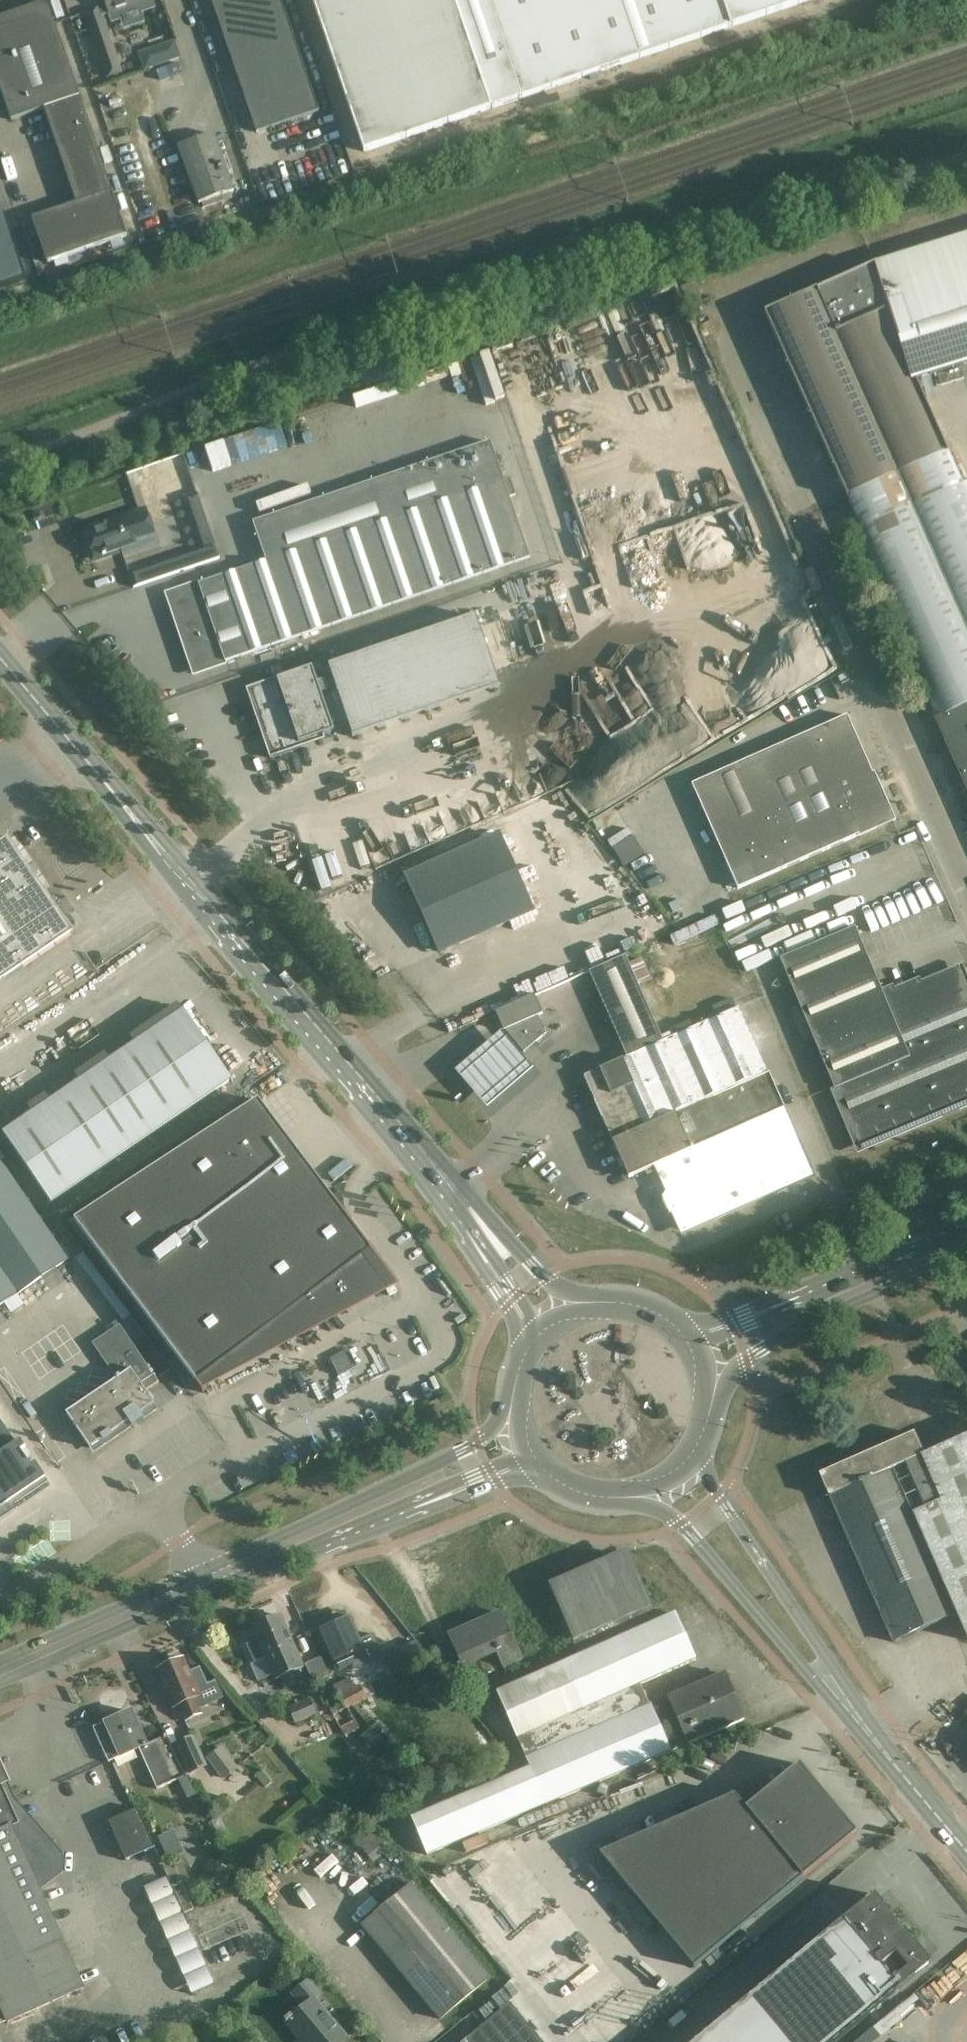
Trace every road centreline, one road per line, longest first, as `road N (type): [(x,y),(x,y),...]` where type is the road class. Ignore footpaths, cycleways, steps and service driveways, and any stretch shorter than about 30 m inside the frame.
road 1 (secondary): [(458,1194),(0,658)]
road 2 (tertiary): [(498,1420),(463,1450),(0,1660)]
road 3 (tertiary): [(0,1683),(407,1504)]
road 4 (unclassified): [(807,517),(966,888)]
road 5 (secondary): [(700,1457),(730,1376),(747,1358),(966,1254)]
road 6 (tertiary): [(841,1698),(828,1660),(700,1457)]
road 7 (secondary): [(685,1324),(646,1298),(560,1288),(458,1194)]
road 8 (tertiary): [(656,1509),(681,1524),(806,1671),(841,1698)]
road 9 (tertiary): [(966,1847),(841,1698)]
road 10 (secondary): [(966,1232),(811,1299)]
road 11 (secondary): [(458,1194),(457,1225),(522,1344)]
road 12 (secondary): [(458,1194),(537,1325)]
road 13 (tertiary): [(407,1504),(432,1509),(537,1476)]
road 14 (secondary): [(811,1299),(784,1295),(685,1324)]
road 15 (secondary): [(537,1476),(572,1499),(656,1509)]
road 16 (tertiary): [(407,1504),(523,1455)]
road 17 (secondary): [(811,1299),(698,1342)]

